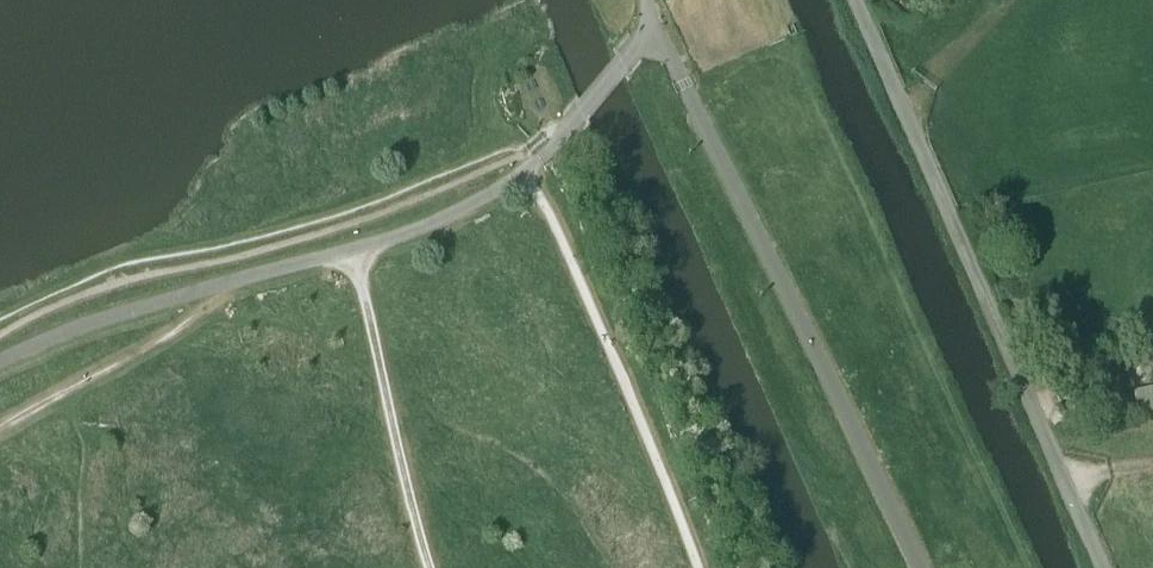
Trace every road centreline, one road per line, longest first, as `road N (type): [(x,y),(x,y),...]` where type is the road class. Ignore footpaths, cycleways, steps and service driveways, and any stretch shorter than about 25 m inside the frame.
road 1 (residential): [(1103,567),(855,0)]
road 2 (track): [(426,567),(354,250)]

